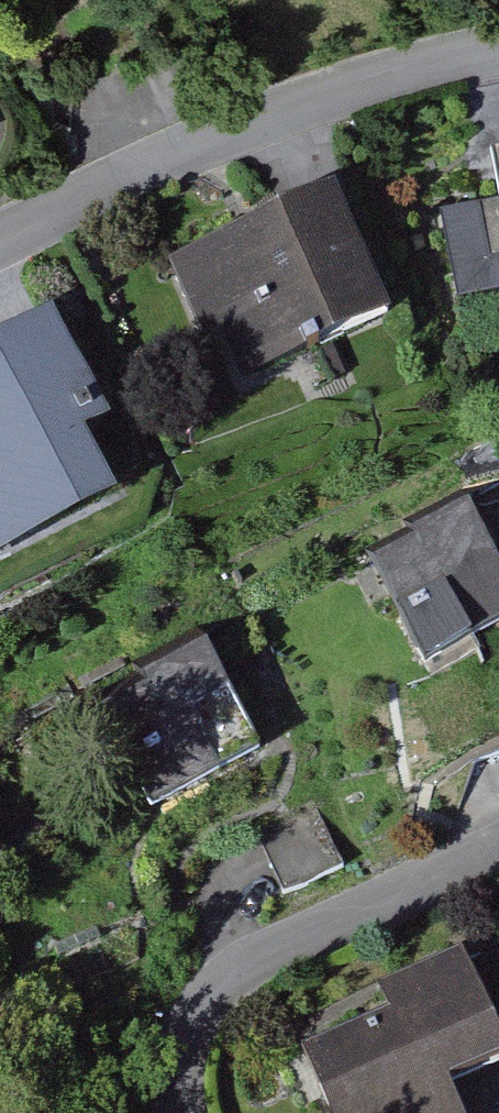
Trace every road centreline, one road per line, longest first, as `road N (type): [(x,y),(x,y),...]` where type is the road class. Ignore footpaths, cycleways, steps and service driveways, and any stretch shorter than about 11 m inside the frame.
road 1 (residential): [(0,239),(99,186),(368,80),(498,49)]
road 2 (residential): [(184,1112),(230,977),(498,853)]

